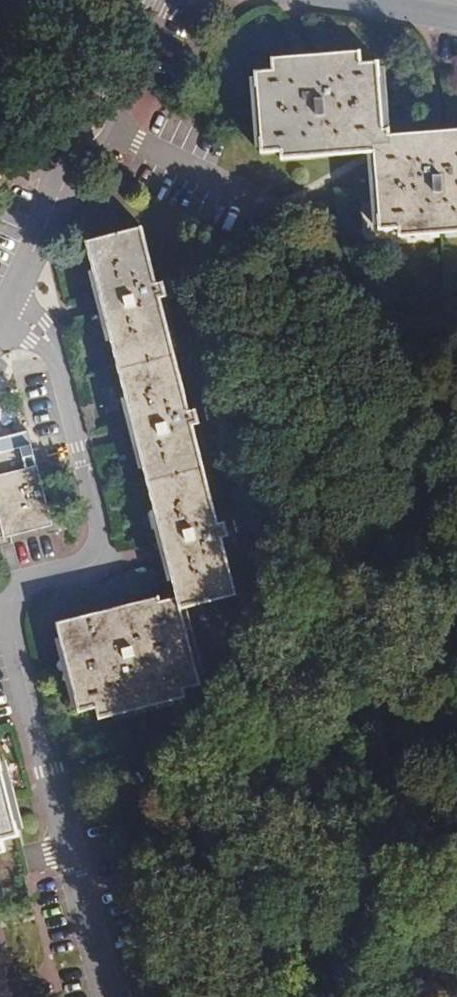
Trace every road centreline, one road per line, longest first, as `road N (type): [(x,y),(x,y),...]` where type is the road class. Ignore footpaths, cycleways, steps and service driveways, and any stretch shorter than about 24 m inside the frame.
road 1 (residential): [(108,996),(9,607),(35,582),(98,561),(100,508),(54,341),(3,309)]
road 2 (residential): [(95,121),(3,309)]
road 3 (residential): [(95,121),(277,209)]
road 4 (residential): [(155,0),(95,121)]

